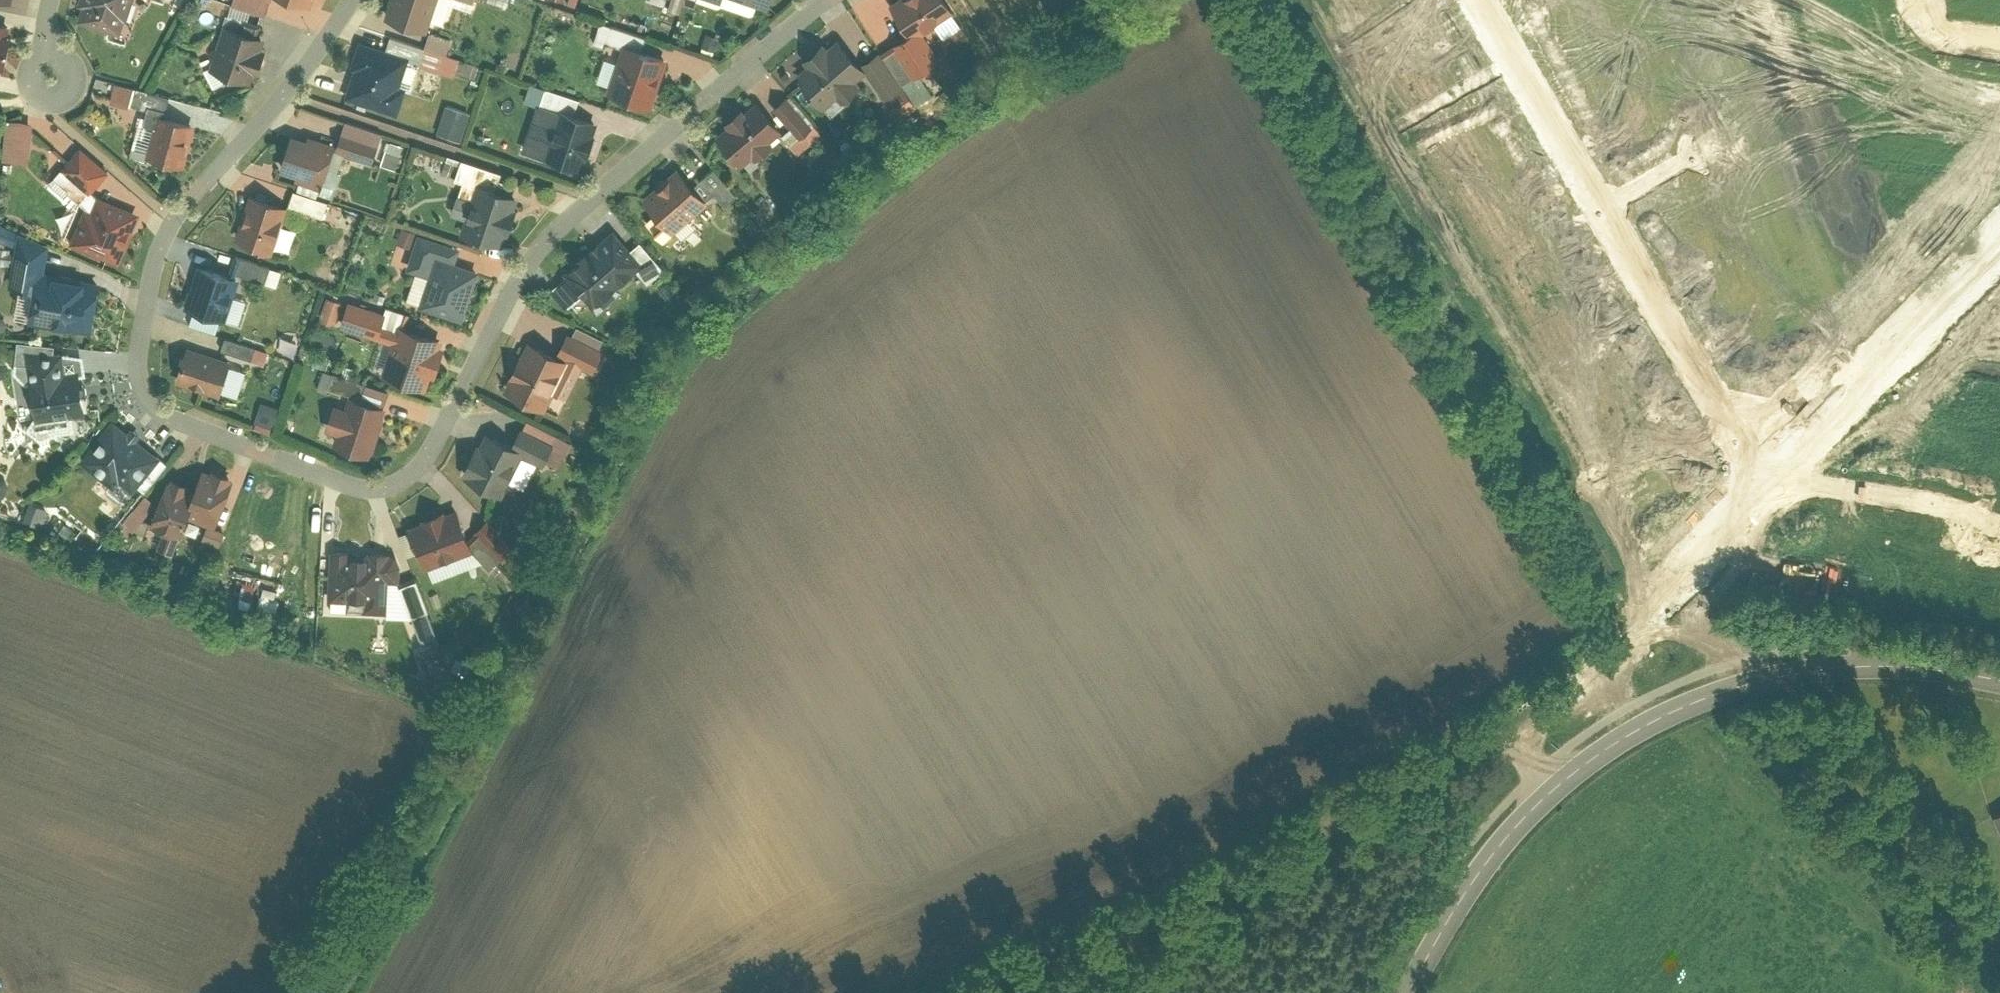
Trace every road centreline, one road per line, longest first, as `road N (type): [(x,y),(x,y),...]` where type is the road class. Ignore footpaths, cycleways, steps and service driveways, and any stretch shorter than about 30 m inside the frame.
road 1 (residential): [(350,0),(285,96),(174,221),(141,319),(139,370),(154,405),(374,486),(402,480),(424,461),(518,279),(554,231),(822,0)]
road 2 (residential): [(1758,492),(1481,0)]
road 3 (tertiary): [(1699,698),(1600,752),(1526,817),(1483,870),(1407,992)]
road 4 (residential): [(1758,492),(1999,245)]
road 5 (tertiary): [(1999,679),(1870,666),(1699,698)]
road 6 (residential): [(1699,698),(1662,610),(1758,492)]

